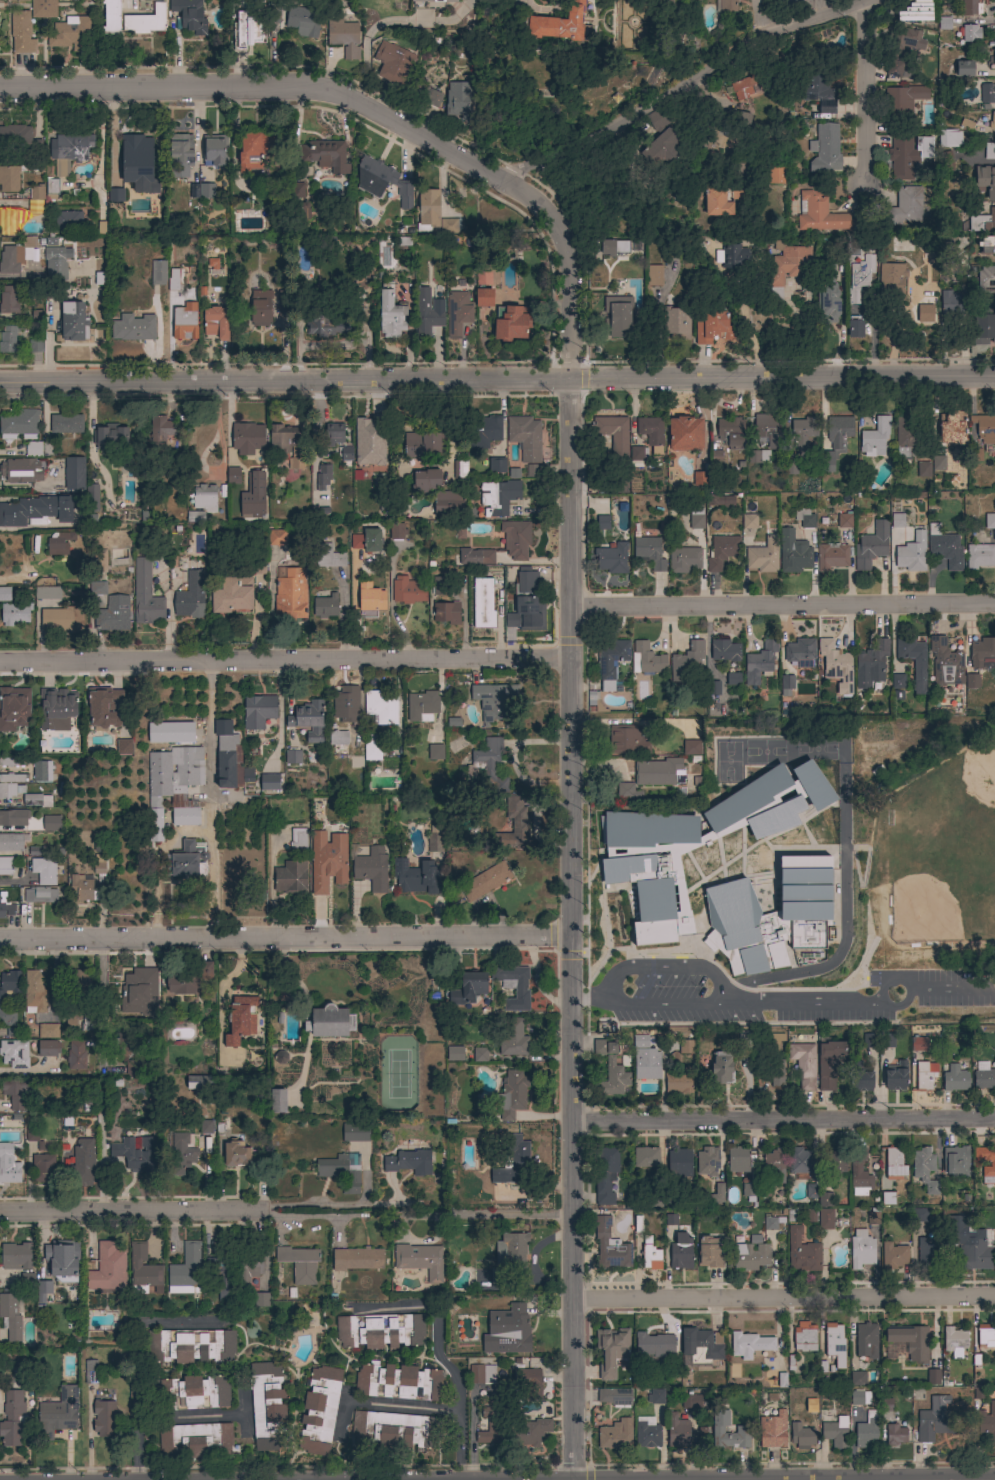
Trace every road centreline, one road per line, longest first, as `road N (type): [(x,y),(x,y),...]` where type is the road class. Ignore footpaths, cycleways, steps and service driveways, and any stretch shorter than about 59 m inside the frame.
road 1 (residential): [(568,1479),(570,281),(553,221),(507,182)]
road 2 (residential): [(0,386),(994,376)]
road 3 (residential): [(0,663),(568,659)]
road 4 (residential): [(0,937),(568,940)]
road 5 (residential): [(0,87),(328,91),(507,182)]
road 6 (residential): [(568,605),(994,603)]
road 7 (residential): [(570,1301),(994,1294)]
road 8 (residential): [(570,1119),(994,1119)]
road 9 (residential): [(507,182),(628,120),(762,36),(869,0)]
road 10 (residential): [(0,1211),(266,1208)]
road 11 (residential): [(863,188),(864,3)]

